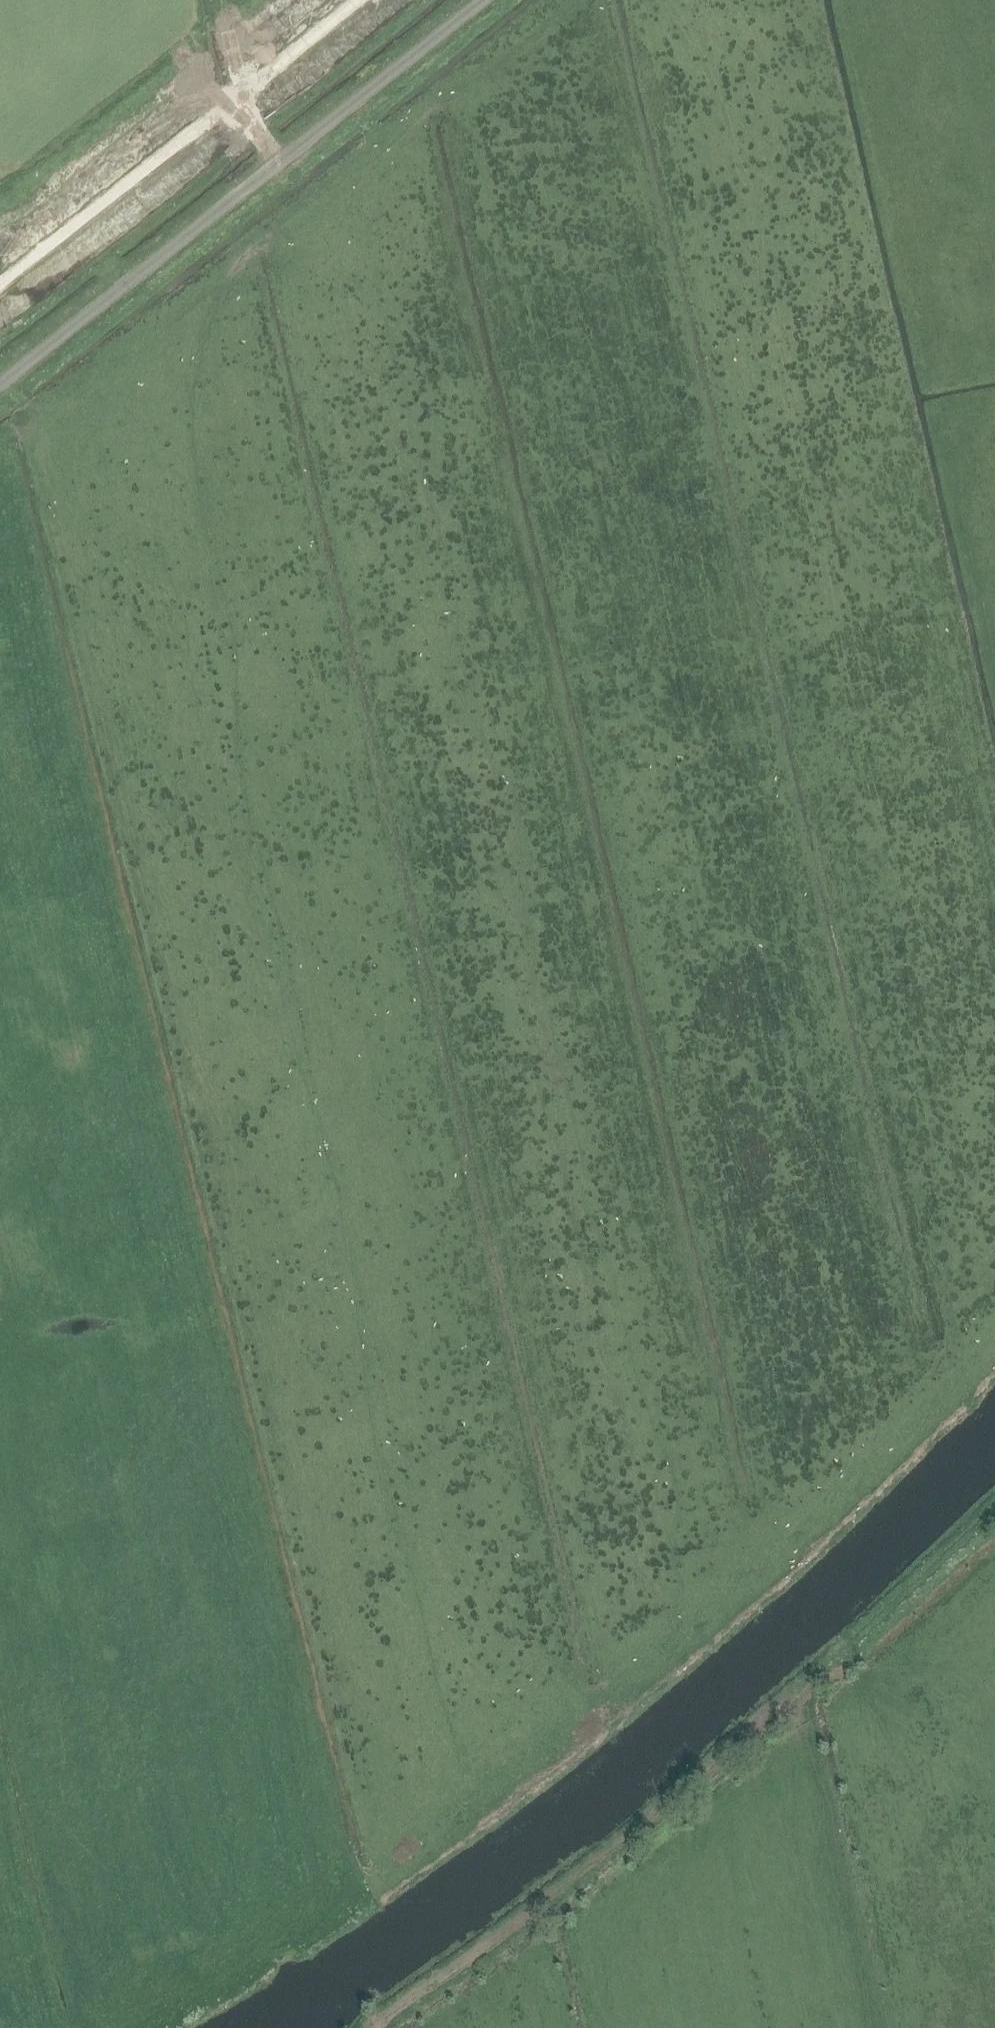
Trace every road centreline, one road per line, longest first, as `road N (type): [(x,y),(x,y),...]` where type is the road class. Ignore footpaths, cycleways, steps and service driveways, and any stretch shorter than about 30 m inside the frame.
road 1 (unclassified): [(0,388),(487,0)]

